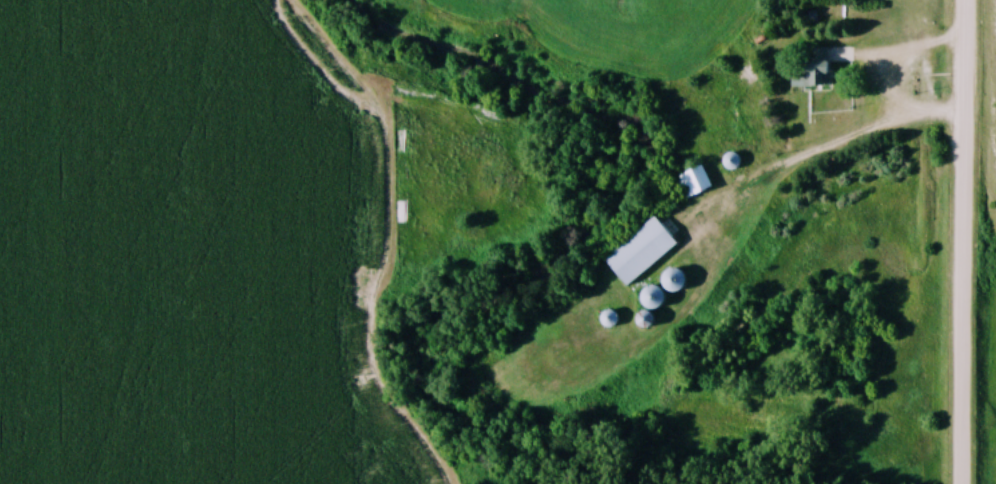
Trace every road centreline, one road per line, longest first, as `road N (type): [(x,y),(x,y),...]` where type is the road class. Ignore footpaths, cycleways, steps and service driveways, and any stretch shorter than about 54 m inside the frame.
road 1 (tertiary): [(967,483),(967,0)]

